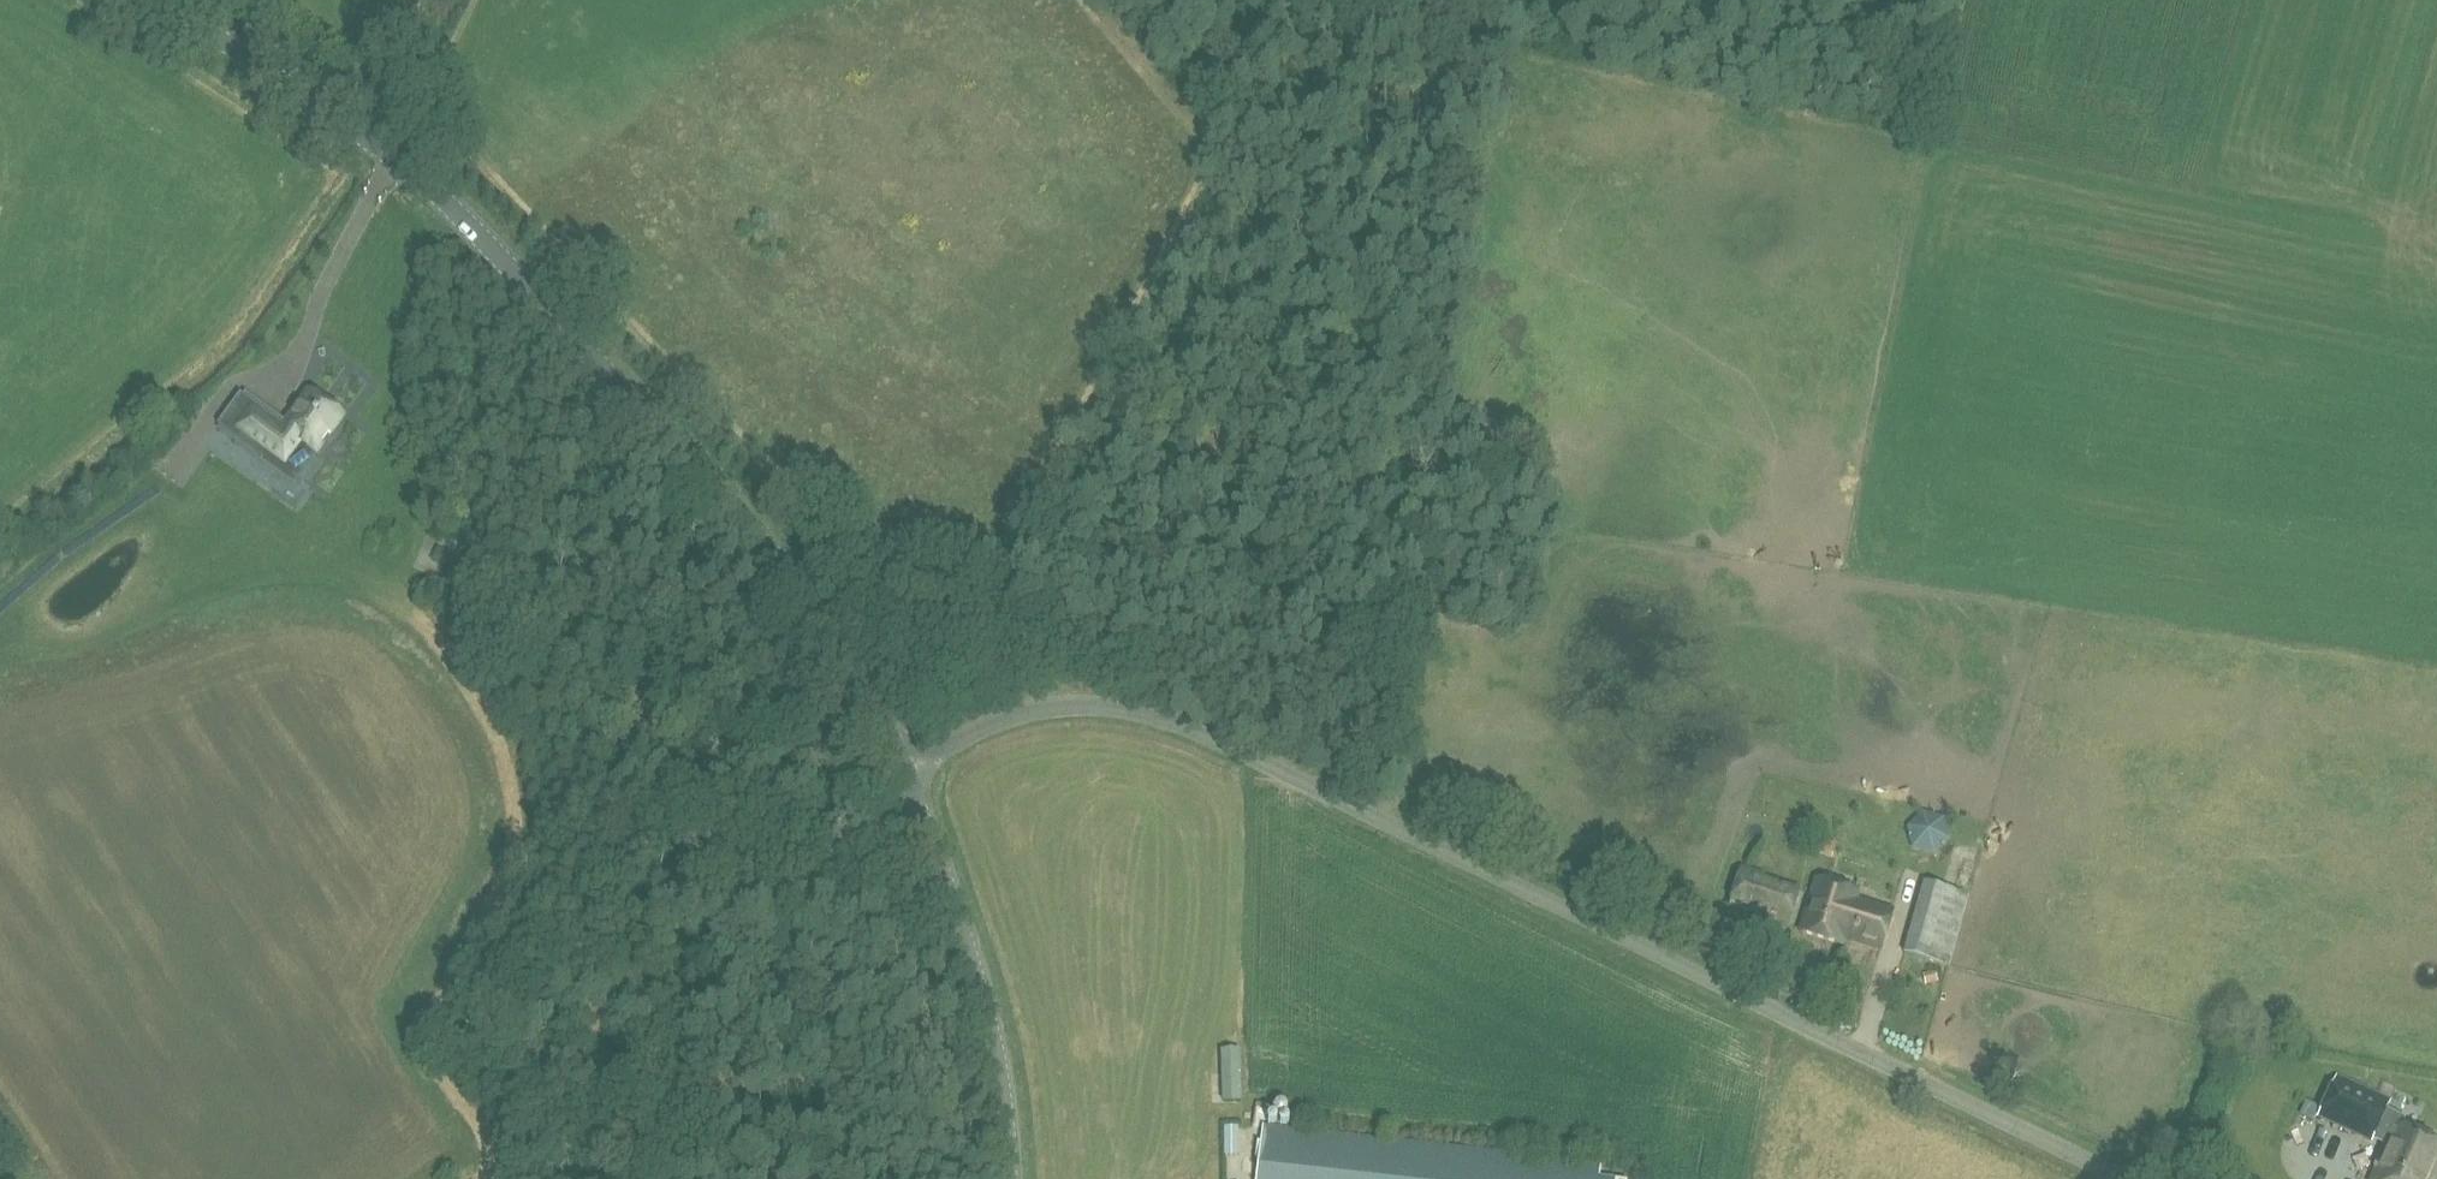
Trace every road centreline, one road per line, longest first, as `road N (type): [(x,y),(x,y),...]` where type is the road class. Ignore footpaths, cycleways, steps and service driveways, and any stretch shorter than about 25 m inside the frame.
road 1 (unclassified): [(2125,1178),(1170,724),(1121,712),(1044,712),(909,770)]
road 2 (unclassified): [(909,770),(779,562),(532,277),(425,177),(170,0)]
road 3 (unclassified): [(1017,1178),(988,976),(961,875),(909,770)]

